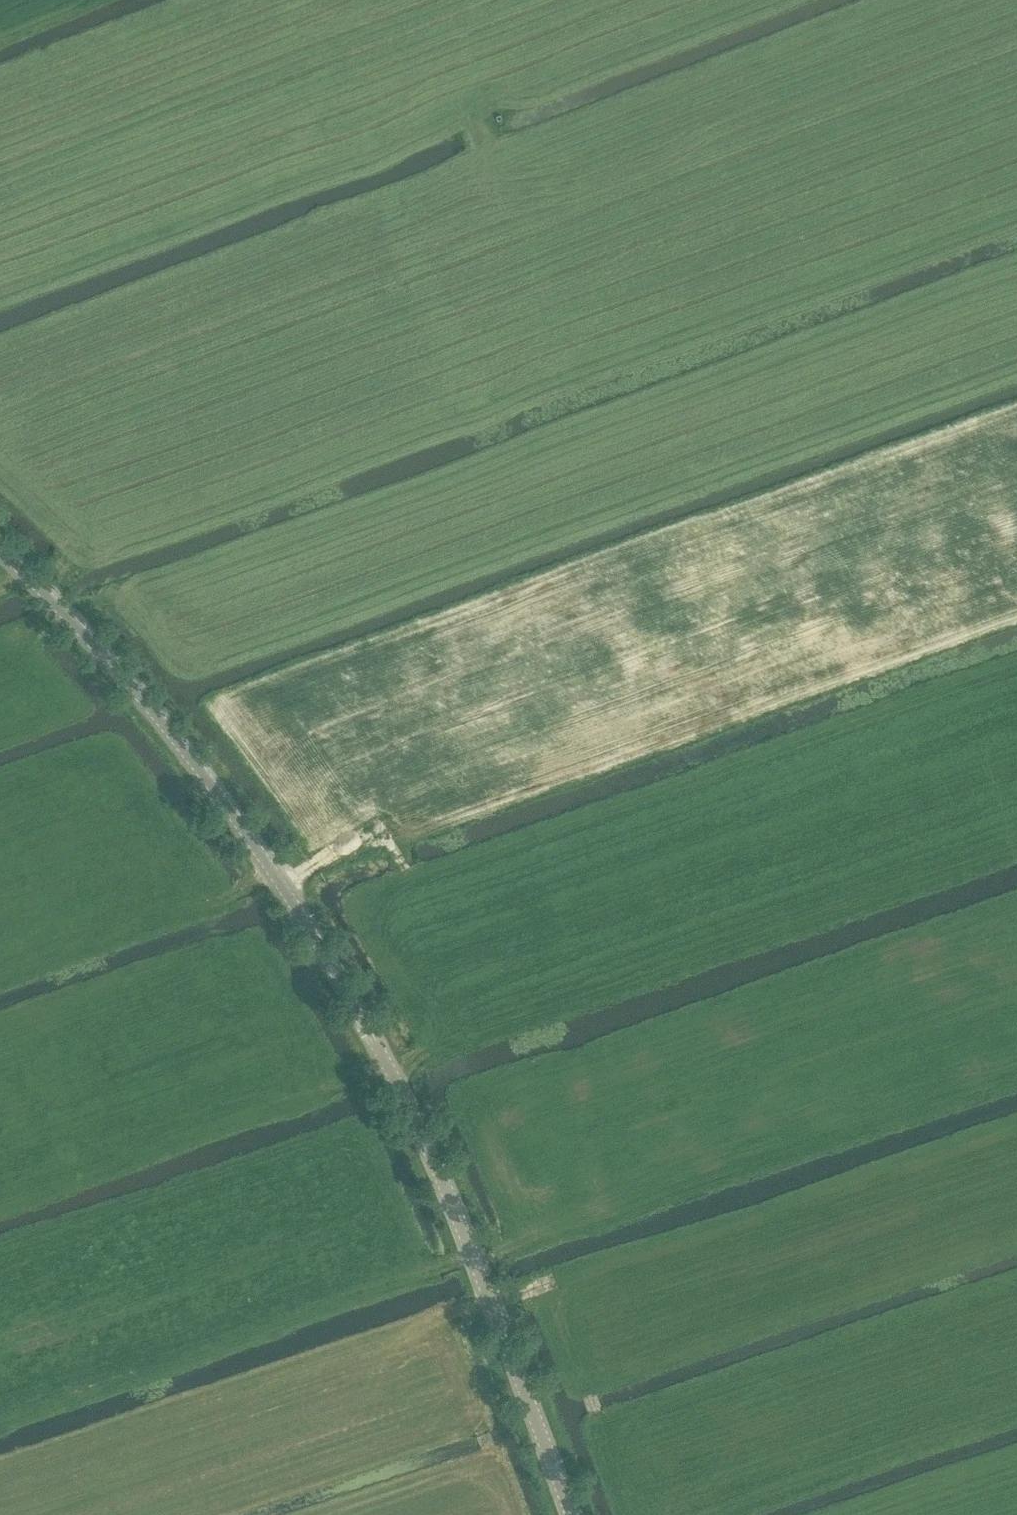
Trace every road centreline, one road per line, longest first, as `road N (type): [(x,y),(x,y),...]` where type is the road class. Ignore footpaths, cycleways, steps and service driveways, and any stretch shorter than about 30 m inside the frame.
road 1 (unclassified): [(572,1514),(451,1199),(357,1011),(210,783),(118,671),(0,549)]

